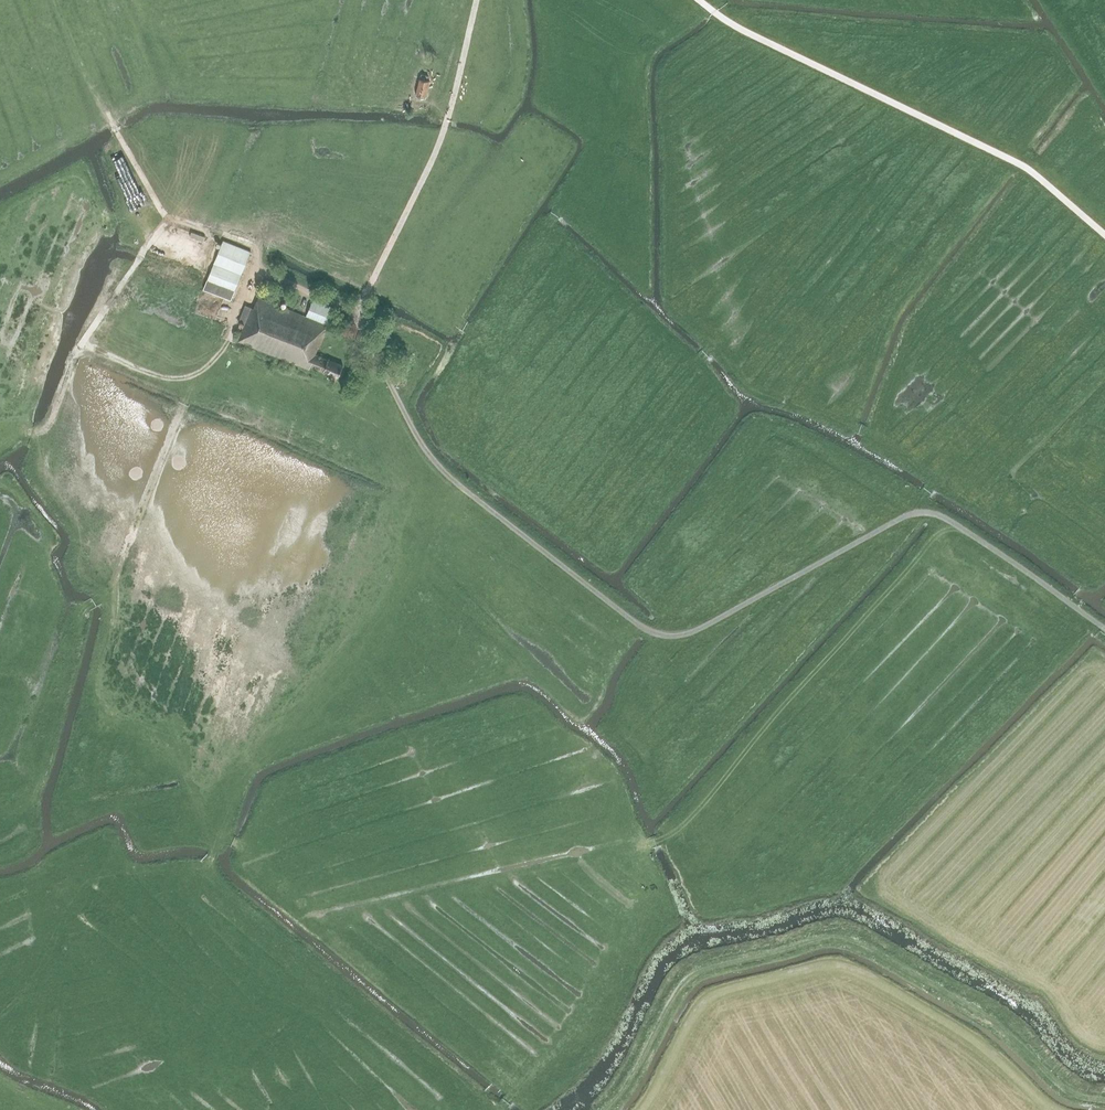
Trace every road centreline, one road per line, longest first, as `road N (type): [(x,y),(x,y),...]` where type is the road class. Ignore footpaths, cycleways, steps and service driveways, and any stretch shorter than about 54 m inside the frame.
road 1 (track): [(258,272),(254,247),(244,240),(169,221),(82,346),(183,377),(204,369),(230,343),(241,298)]

